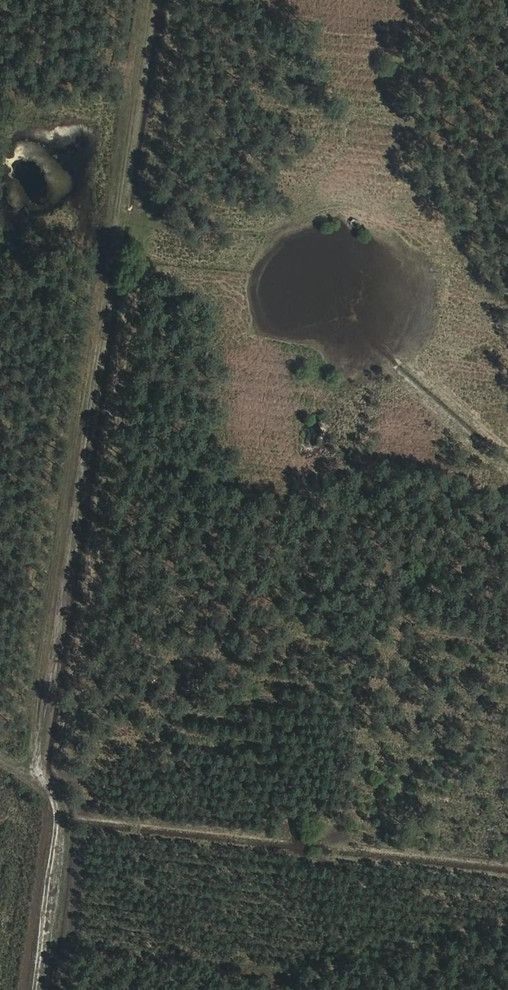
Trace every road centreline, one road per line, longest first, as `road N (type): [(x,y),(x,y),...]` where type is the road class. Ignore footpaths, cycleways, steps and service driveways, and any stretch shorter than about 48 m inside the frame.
road 1 (track): [(37,773),(145,0)]
road 2 (track): [(23,989),(37,773)]
road 3 (track): [(114,222),(254,238)]

